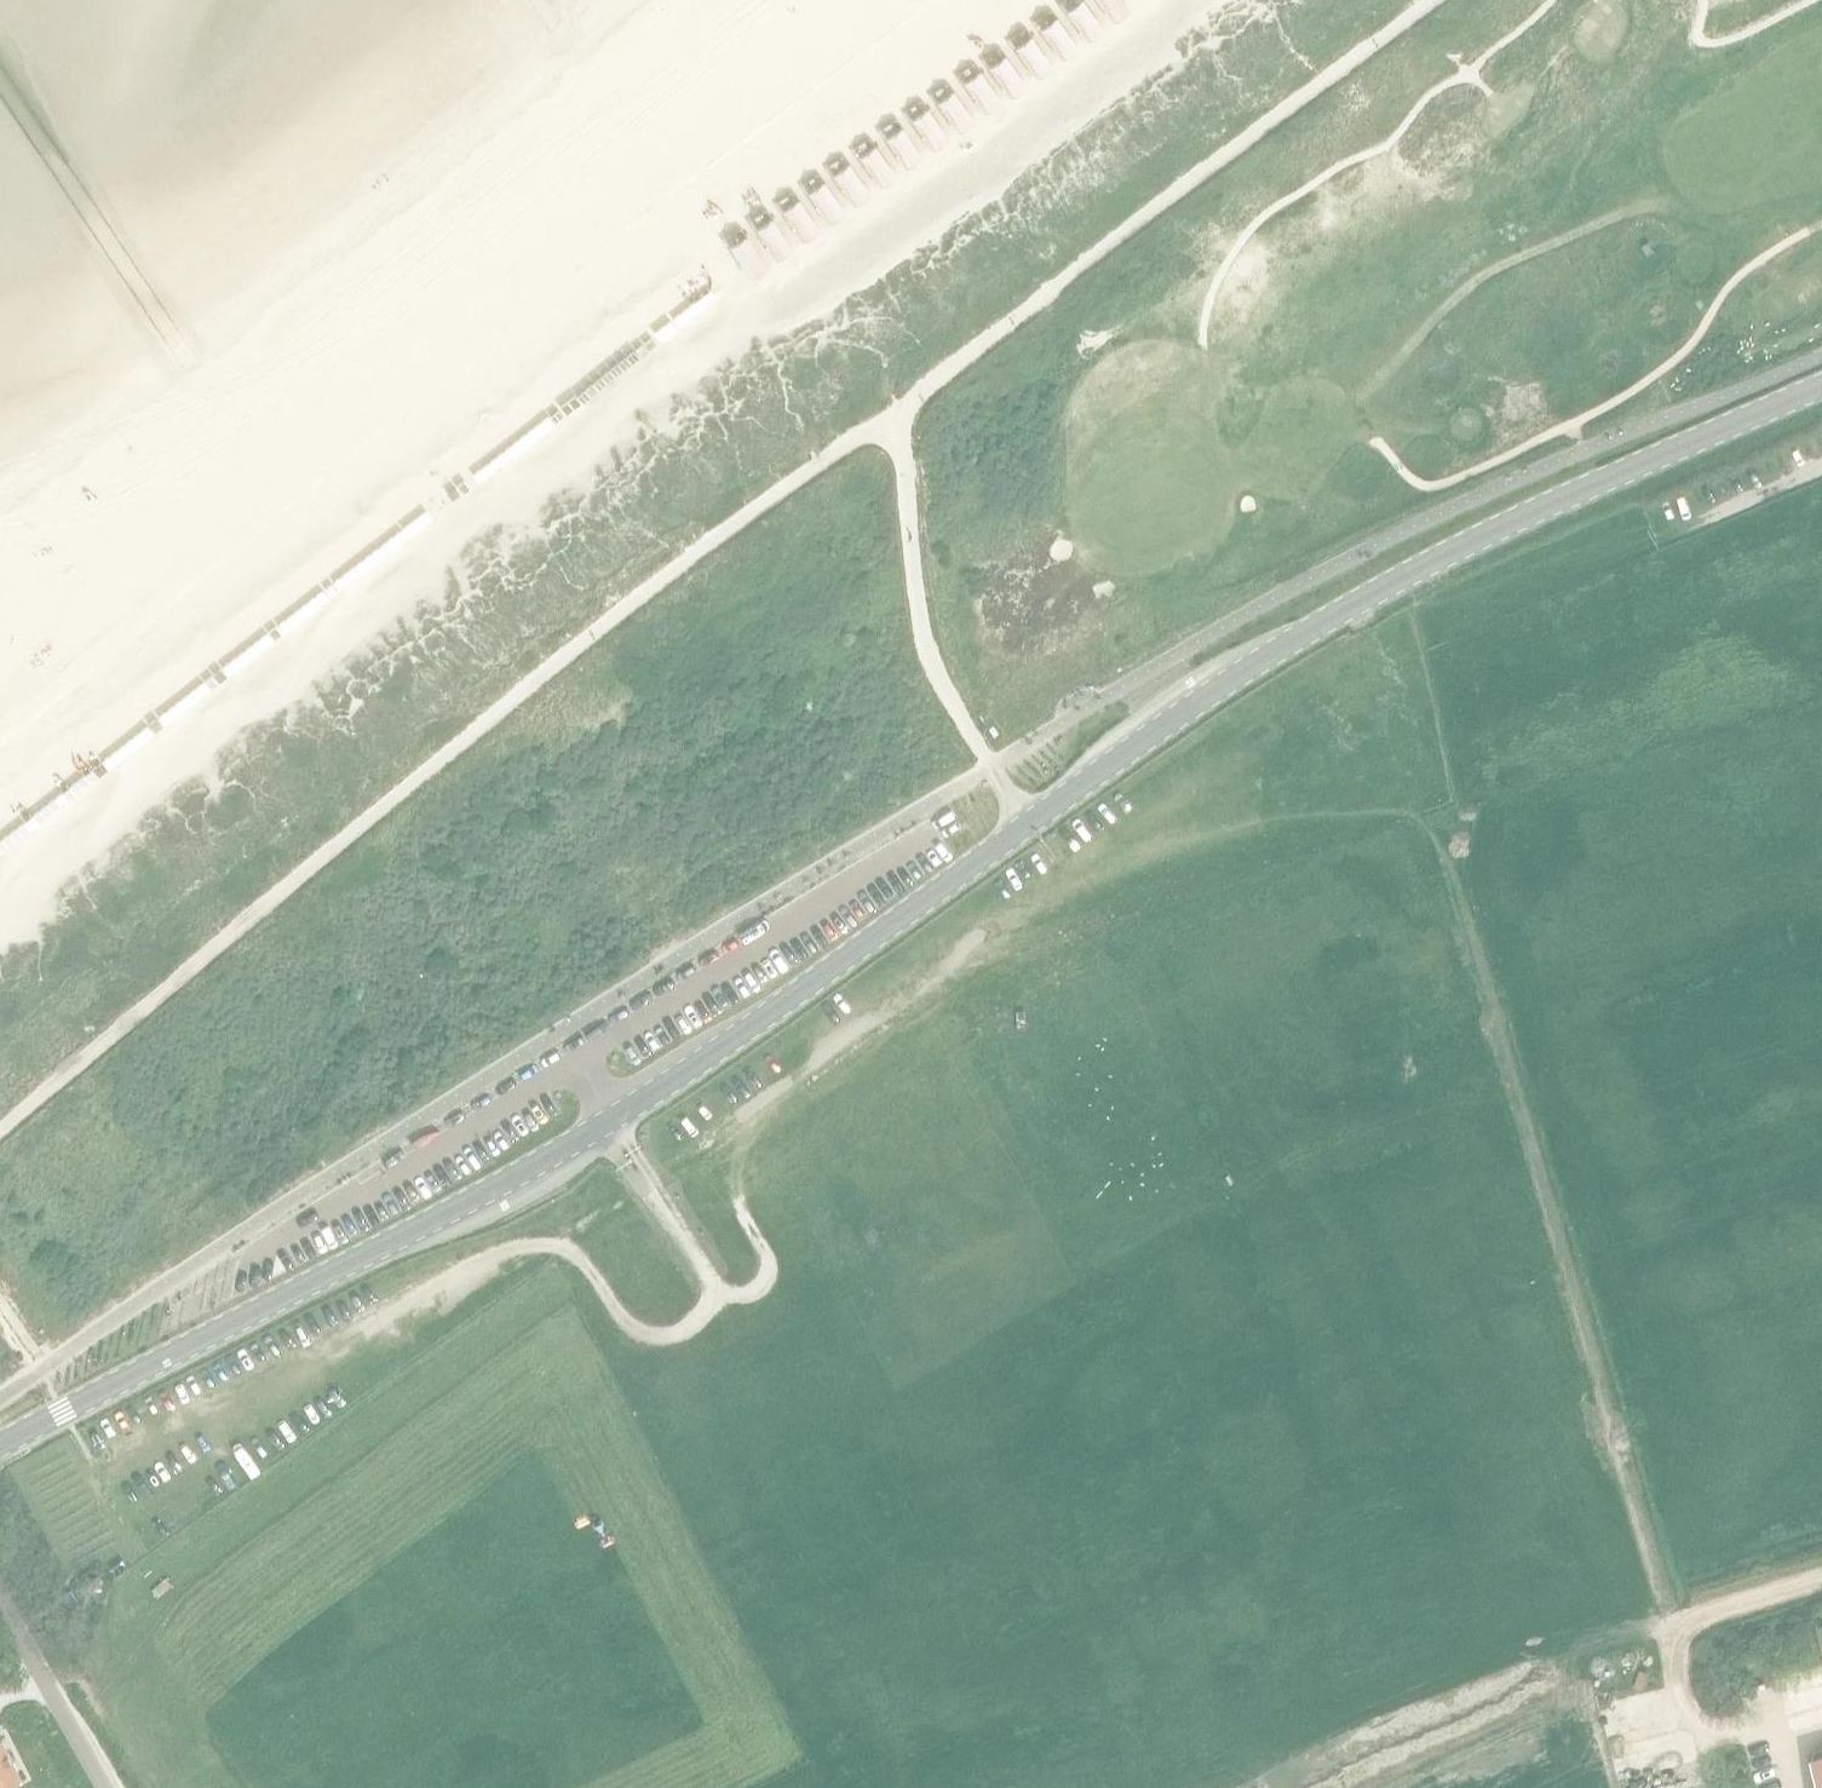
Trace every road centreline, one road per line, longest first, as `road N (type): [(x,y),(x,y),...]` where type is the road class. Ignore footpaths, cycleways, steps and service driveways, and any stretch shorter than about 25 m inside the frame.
road 1 (secondary): [(0,1445),(543,1174),(784,1013),(1148,733),(1326,619),(1538,505),(1821,383)]
road 2 (unclassified): [(108,1787),(0,1591)]

